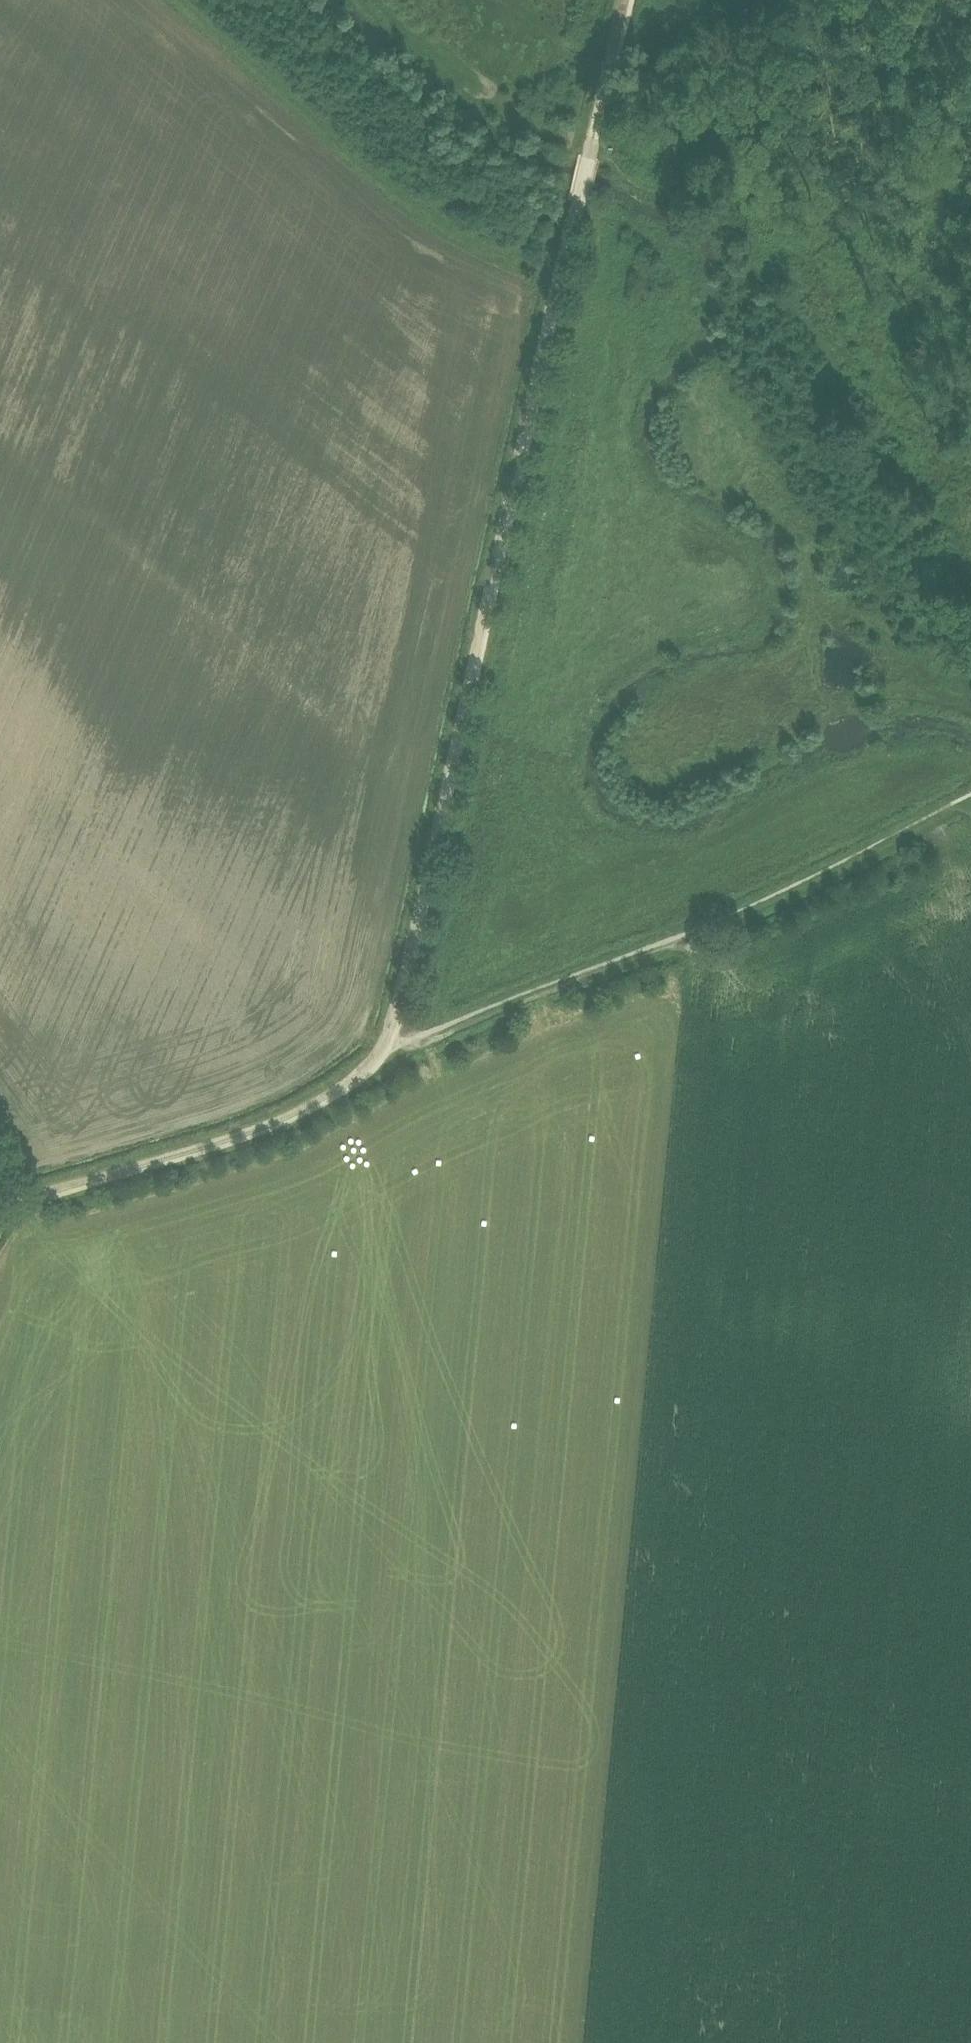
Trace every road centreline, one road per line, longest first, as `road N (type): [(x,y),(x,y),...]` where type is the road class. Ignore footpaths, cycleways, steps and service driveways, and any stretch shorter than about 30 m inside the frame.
road 1 (track): [(380,1048),(575,201)]
road 2 (track): [(0,1206),(263,1123),(346,1082),(380,1048)]
road 3 (track): [(586,158),(621,0)]

